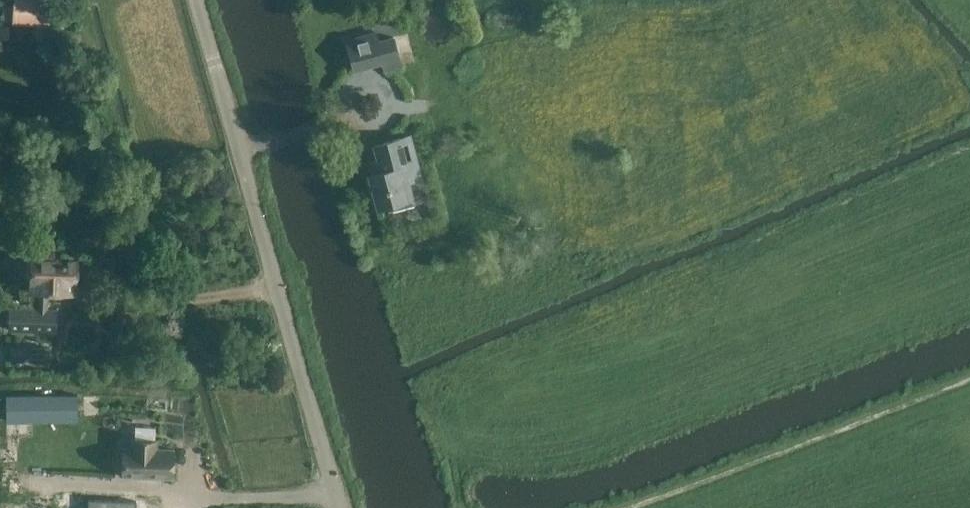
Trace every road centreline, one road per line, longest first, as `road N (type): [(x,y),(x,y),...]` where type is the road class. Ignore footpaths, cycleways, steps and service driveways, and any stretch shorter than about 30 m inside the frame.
road 1 (unclassified): [(341,507),(199,0)]
road 2 (track): [(969,382),(640,507)]

